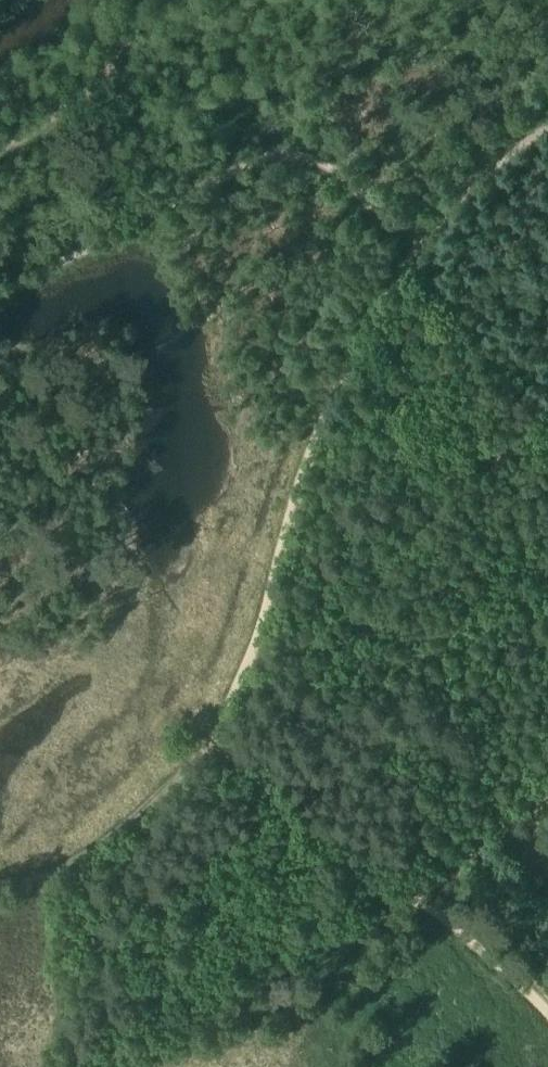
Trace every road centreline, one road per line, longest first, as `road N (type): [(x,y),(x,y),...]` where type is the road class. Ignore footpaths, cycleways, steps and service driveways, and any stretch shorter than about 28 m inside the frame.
road 1 (track): [(210,736),(256,649),(295,487),(413,245)]
road 2 (track): [(0,292),(250,162),(282,155),(343,178),(413,245)]
road 3 (track): [(547,1014),(452,926),(378,887),(210,736)]
road 4 (track): [(413,245),(547,411)]
road 5 (track): [(413,245),(492,160),(547,128)]
road 6 (track): [(547,808),(413,902)]
road 7 (track): [(0,86),(74,38),(112,0)]

